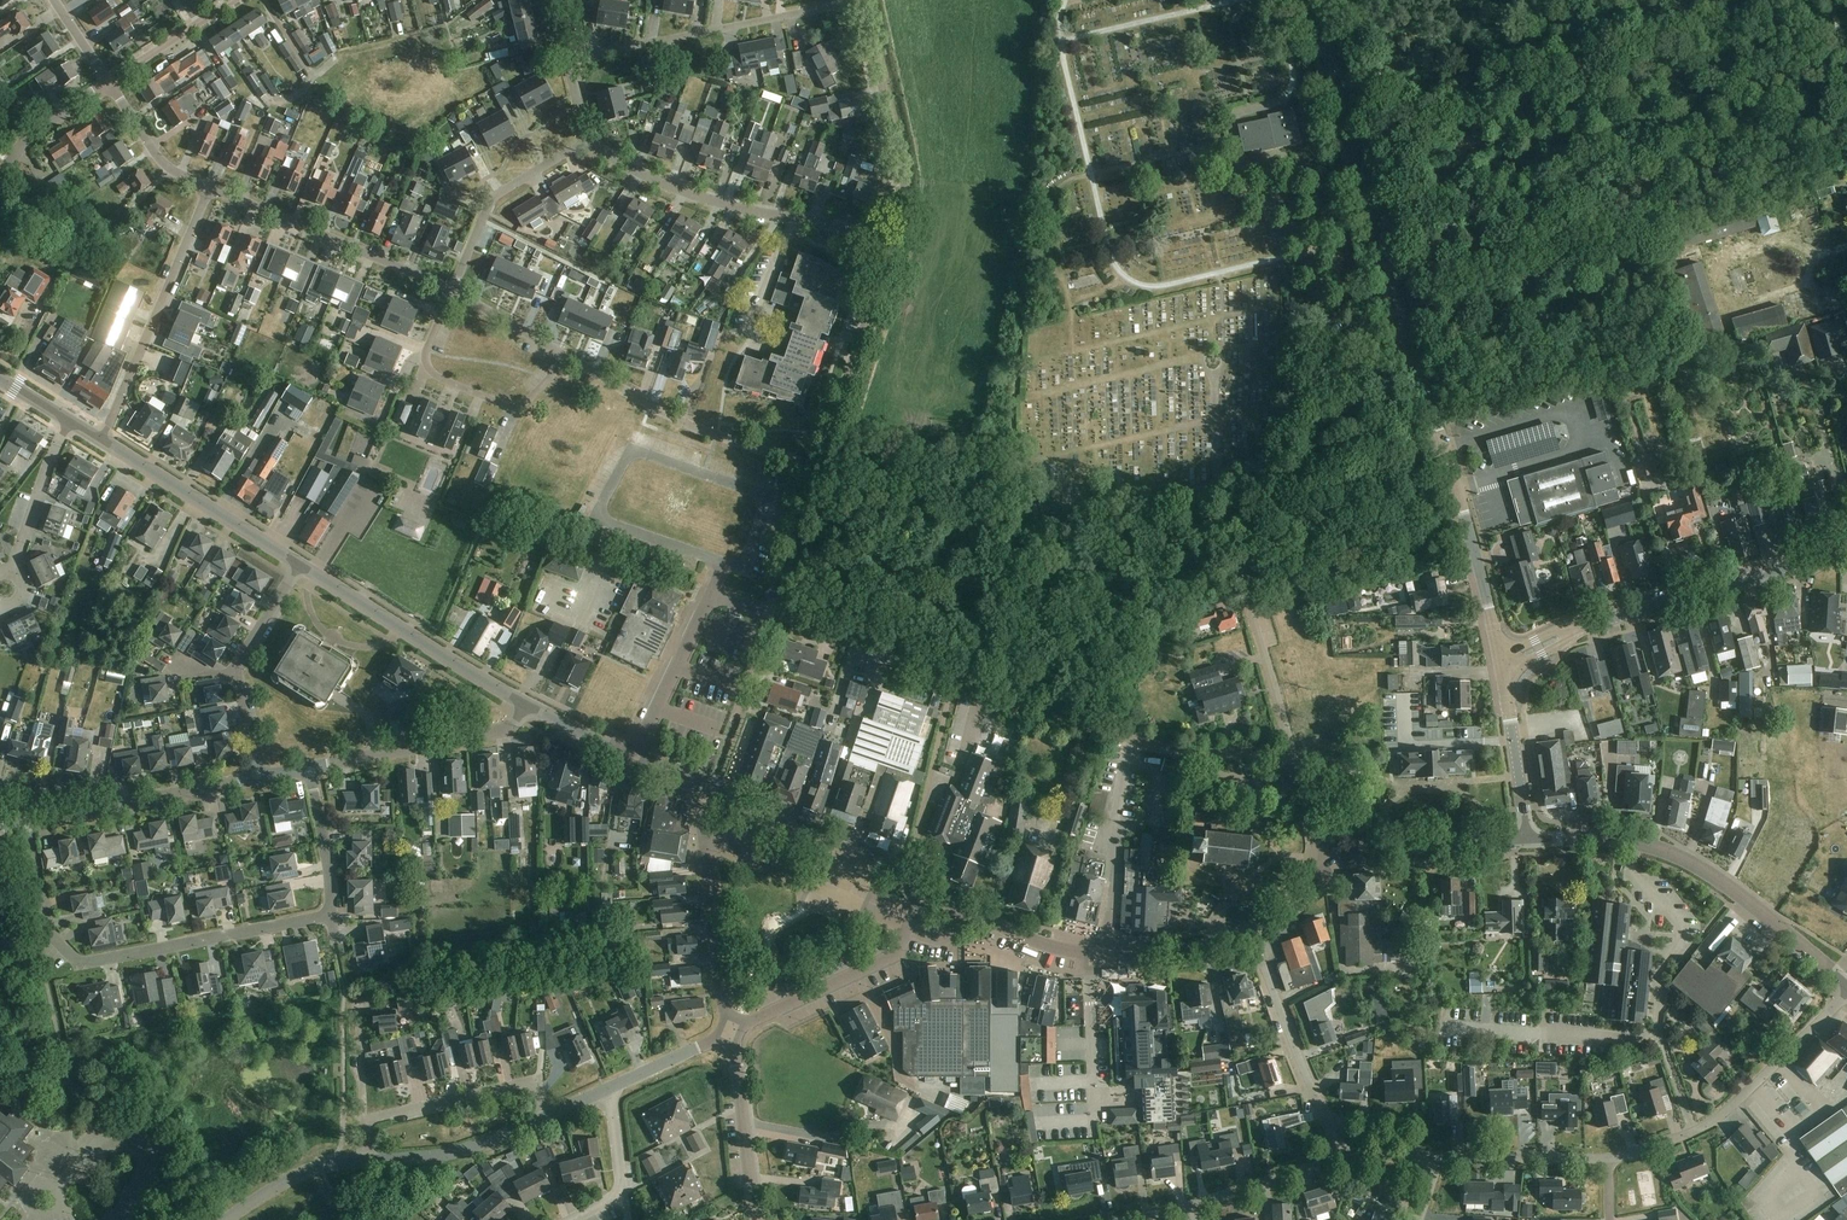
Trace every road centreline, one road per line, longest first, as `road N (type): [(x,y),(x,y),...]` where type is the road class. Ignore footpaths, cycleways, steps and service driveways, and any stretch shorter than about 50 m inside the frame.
road 1 (residential): [(1291,751),(1201,757),(1165,748),(771,610)]
road 2 (residential): [(331,917),(79,966),(49,937),(27,825)]
road 3 (secondary): [(1846,986),(1747,900),(1688,863),(1632,845),(1528,840)]
road 4 (unclassified): [(1410,336),(1310,0)]
road 5 (secondary): [(1252,931),(1184,948),(1091,953),(1033,939),(926,892)]
road 6 (unclassified): [(1499,651),(1410,336)]
road 7 (residential): [(567,57),(862,1)]
road 8 (residential): [(1608,1160),(1722,1117),(1846,993)]
road 9 (tertiary): [(1587,626),(1801,568),(1846,541)]
road 10 (residential): [(816,467),(671,416),(566,357)]
road 11 (residential): [(101,439),(209,188)]
road 12 (residential): [(1234,545),(1410,336)]
road 13 (residential): [(451,291),(209,188)]
road 14 (secondary): [(520,700),(301,564)]
road 15 (residential): [(890,249),(907,194),(862,1)]
road 16 (residential): [(566,357),(513,407),(430,372),(426,349),(451,291)]
road 17 (unclassified): [(733,1031),(890,959),(926,892)]
road 18 (unclassified): [(733,1031),(699,805),(706,788)]
road 19 (secondary): [(926,892),(706,788)]
road 20 (residential): [(1342,1156),(1252,931)]
road 21 (secondary): [(301,564),(101,439)]
road 22 (unclassified): [(27,825),(257,778)]
road 23 (unclassified): [(310,769),(505,729),(520,700)]
road 24 (residential): [(816,467),(890,249)]
road 25 (residential): [(792,217),(684,192),(586,141)]
road 26 (residential): [(1291,751),(1234,545)]
road 27 (residential): [(1140,1219),(1342,1156)]
road 28 (residential): [(547,1115),(535,1081),(364,1120)]
road 29 (residential): [(451,291),(500,193),(586,141)]
road 30 (secondary): [(706,788),(520,700)]
road 31 (secondary): [(1528,840),(1385,846),(1330,864)]
road 32 (unclassified): [(756,1219),(733,1031)]
road 33 (unclassified): [(369,1161),(455,1153),(547,1115)]
road 34 (residential): [(1433,1158),(1608,1160)]
road 35 (tertiary): [(1528,840),(1503,670)]
road 36 (residential): [(68,419),(11,575)]
road 37 (unclassified): [(225,1219),(299,1174),(369,1161)]
road 38 (residential): [(771,610),(816,467)]
road 39 (residential): [(310,769),(331,917)]
road 40 (residential): [(109,83),(233,0)]
road 41 (residential): [(209,188),(161,161),(109,83)]
road 42 (residential): [(0,180),(46,123),(109,83)]
road 43 (unclassified): [(609,1091),(733,1031)]
road 44 (residential): [(566,357),(451,291)]
road 45 (residential): [(236,671),(301,564)]
road 46 (residential): [(1330,864),(1291,751)]

